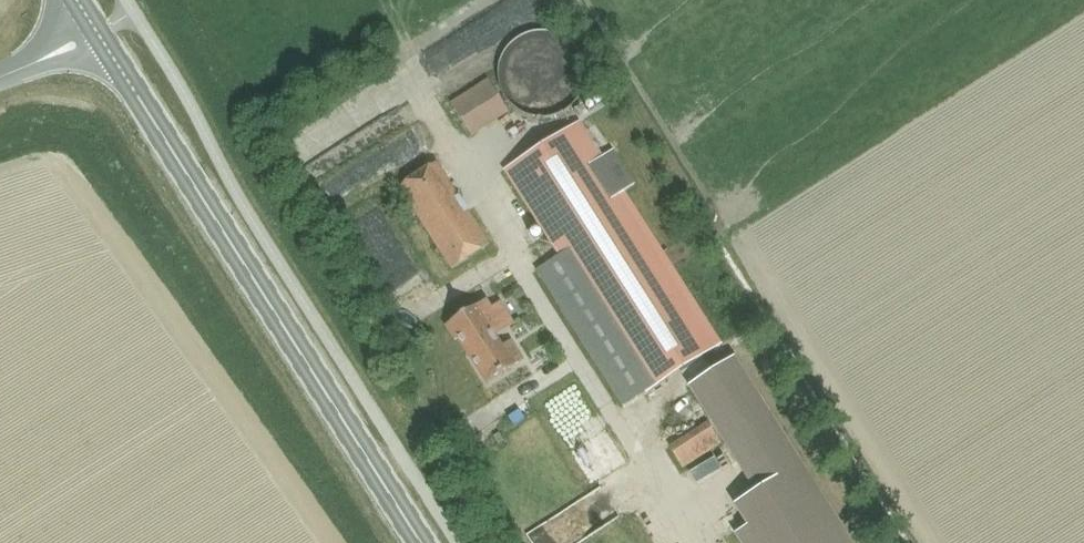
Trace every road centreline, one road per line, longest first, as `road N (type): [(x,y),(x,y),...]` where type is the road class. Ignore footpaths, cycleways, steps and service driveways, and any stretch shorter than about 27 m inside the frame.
road 1 (secondary): [(420,542),(103,42)]

